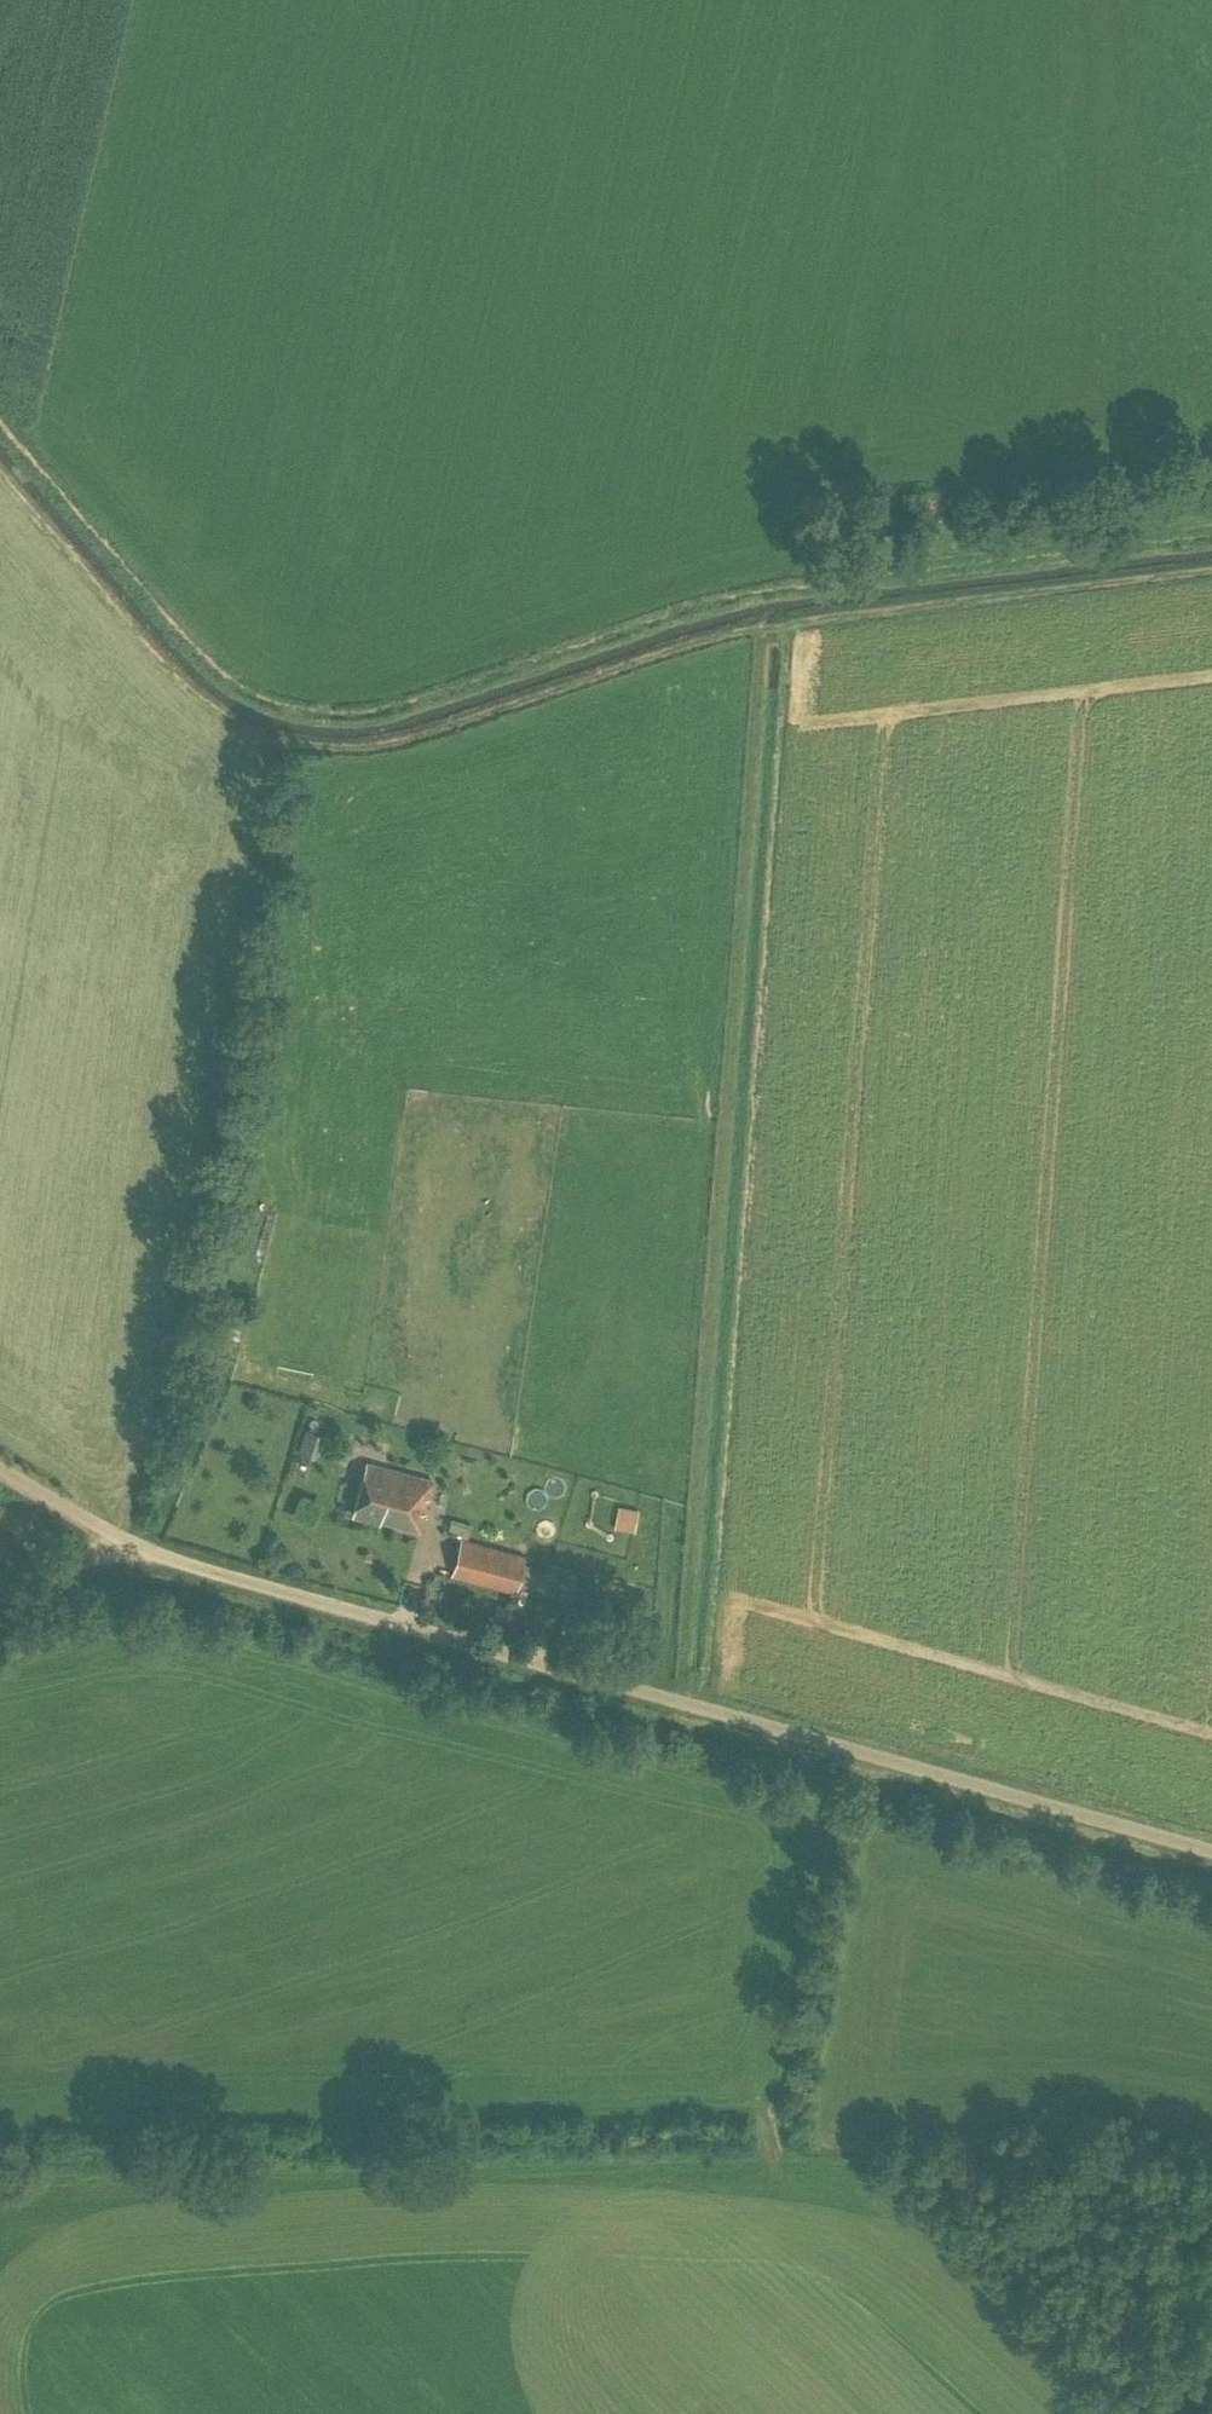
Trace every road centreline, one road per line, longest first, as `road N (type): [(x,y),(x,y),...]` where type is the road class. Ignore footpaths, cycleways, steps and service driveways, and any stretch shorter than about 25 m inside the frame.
road 1 (unclassified): [(1211,1850),(204,1571),(126,1540),(0,1467)]
road 2 (track): [(0,1578),(126,1540)]

